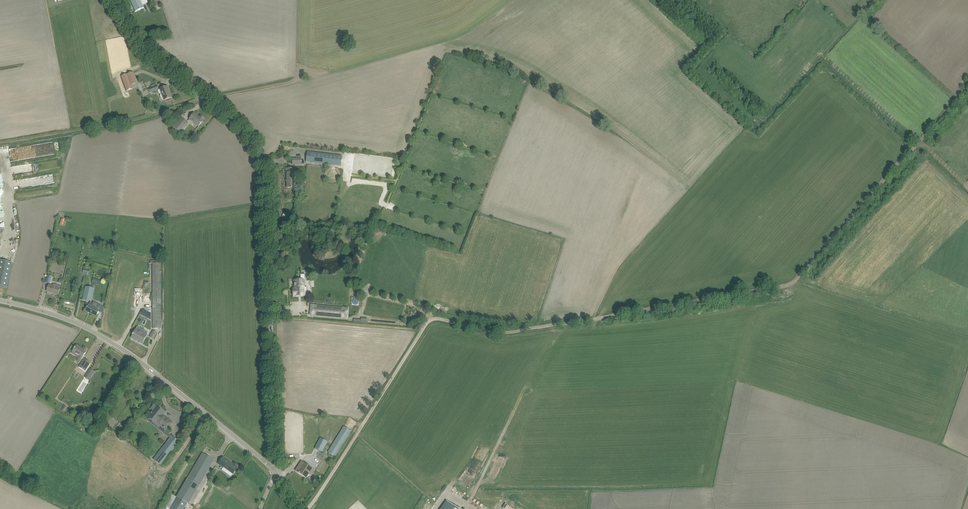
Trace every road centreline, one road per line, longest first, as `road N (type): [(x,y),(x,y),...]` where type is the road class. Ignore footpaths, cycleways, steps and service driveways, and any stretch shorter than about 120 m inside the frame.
road 1 (track): [(967,86),(792,283),(506,334),(431,317),(308,508)]
road 2 (unclassified): [(276,473),(262,163),(244,131),(138,41),(114,0)]
road 3 (unclassified): [(276,473),(107,339),(0,300)]
road 4 (track): [(0,143),(126,122),(200,95)]

